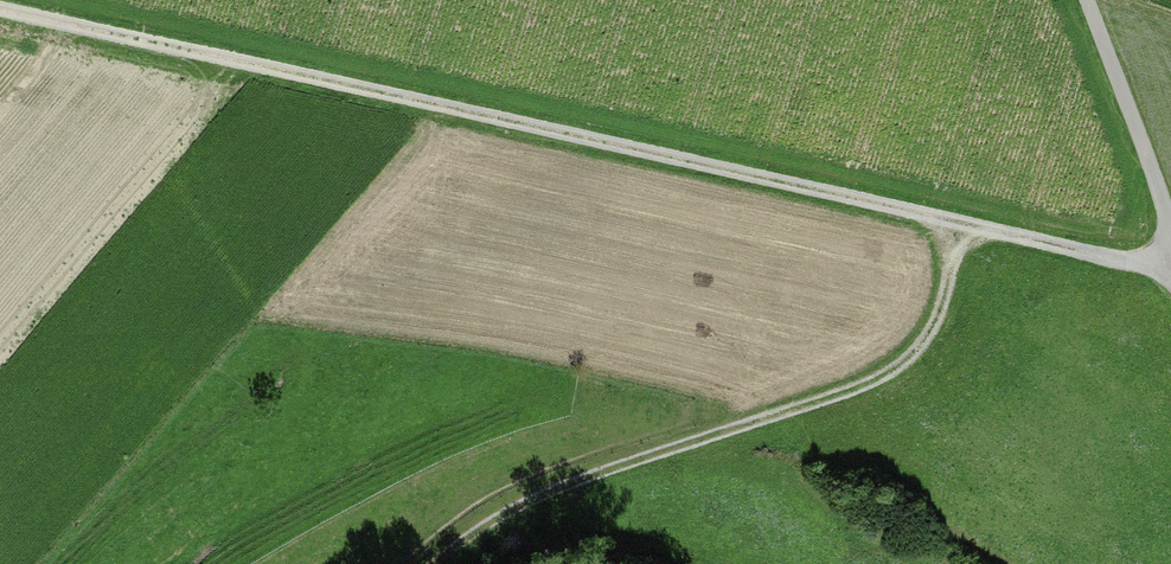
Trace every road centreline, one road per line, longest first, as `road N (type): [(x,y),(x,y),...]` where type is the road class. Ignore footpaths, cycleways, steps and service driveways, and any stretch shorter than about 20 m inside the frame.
road 1 (track): [(0,7),(972,230),(1170,261)]
road 2 (track): [(972,230),(927,343),(874,381),(566,487),(491,523),(440,563)]
road 3 (residential): [(1089,0),(1170,233)]

